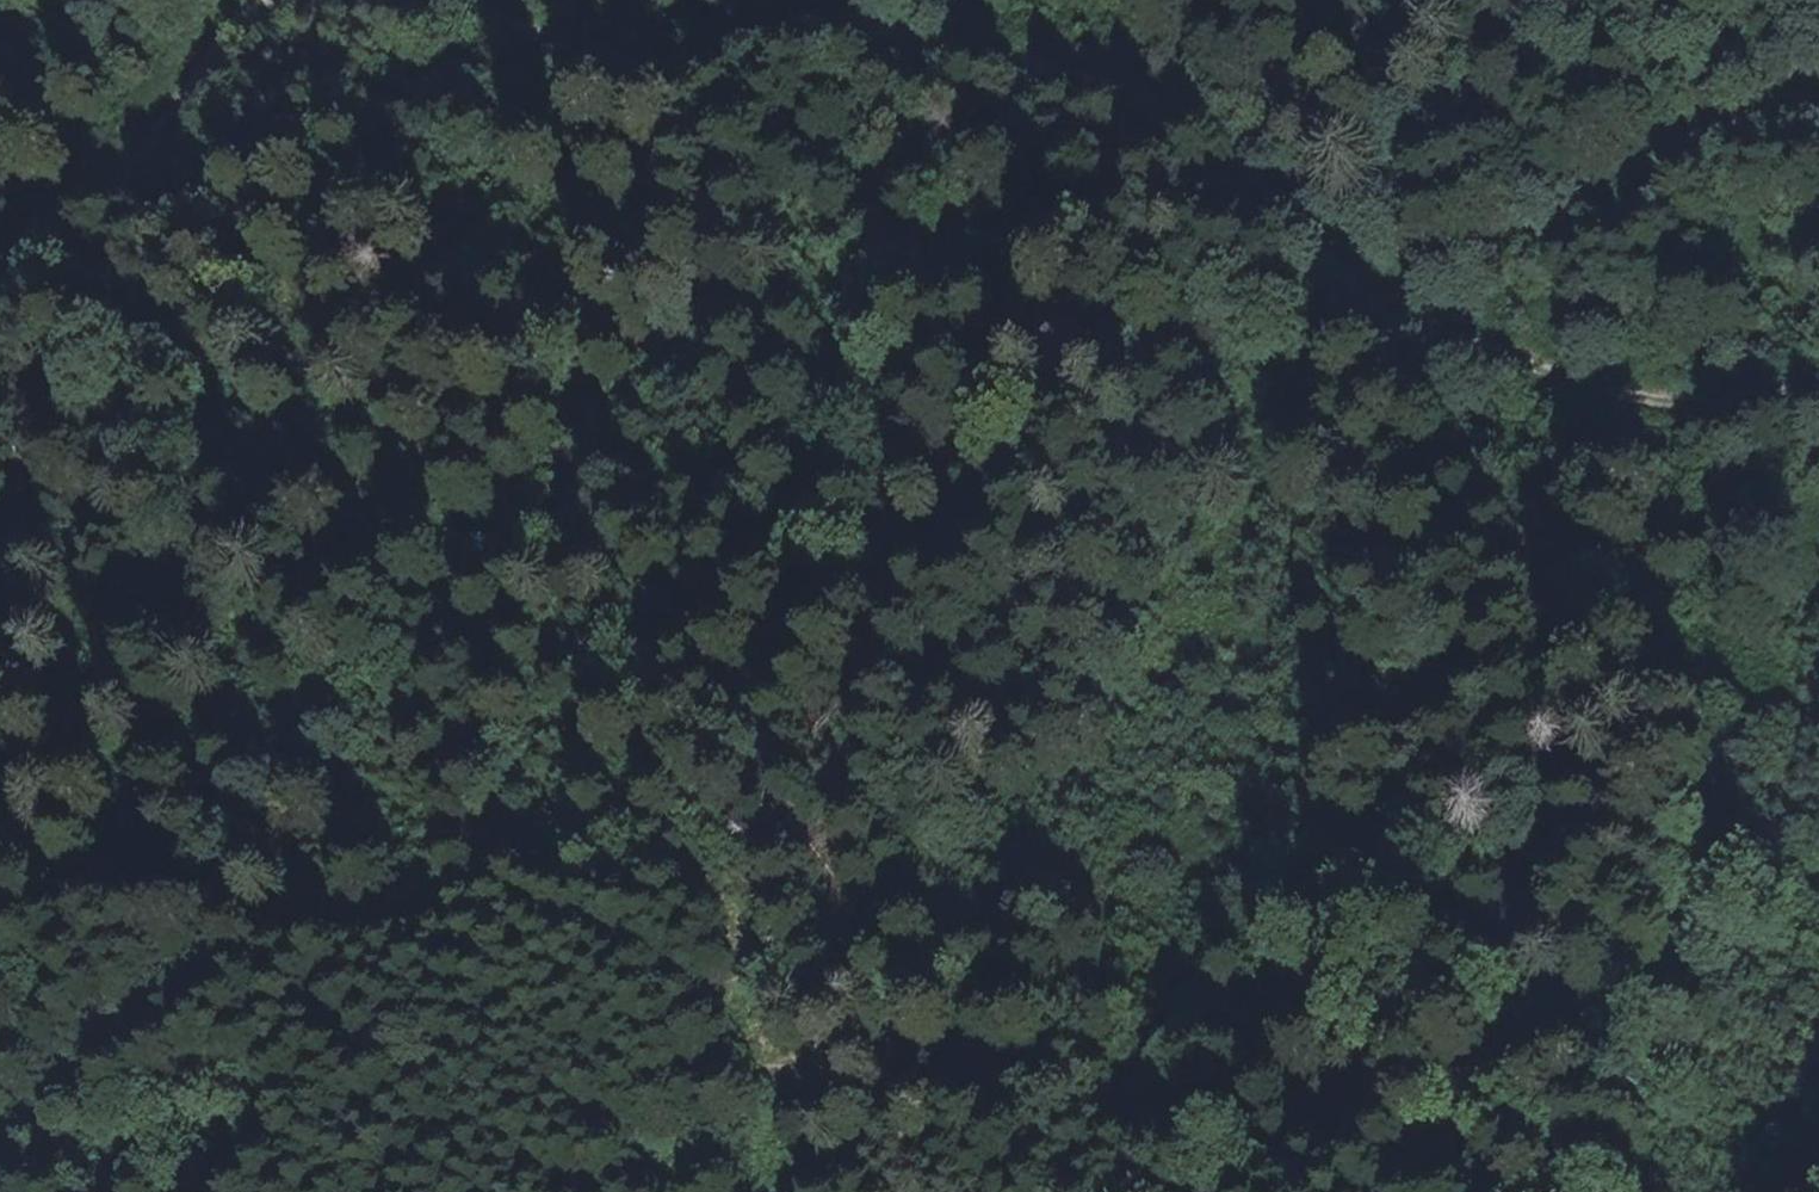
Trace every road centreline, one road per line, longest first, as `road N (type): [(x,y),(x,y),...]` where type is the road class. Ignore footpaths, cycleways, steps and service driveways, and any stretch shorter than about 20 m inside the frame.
road 1 (track): [(1818,379),(1733,403),(1639,396),(1528,355),(1449,315),(1331,235),(1236,139),(1148,84),(1063,0)]
road 2 (track): [(149,0),(99,87),(0,178)]

